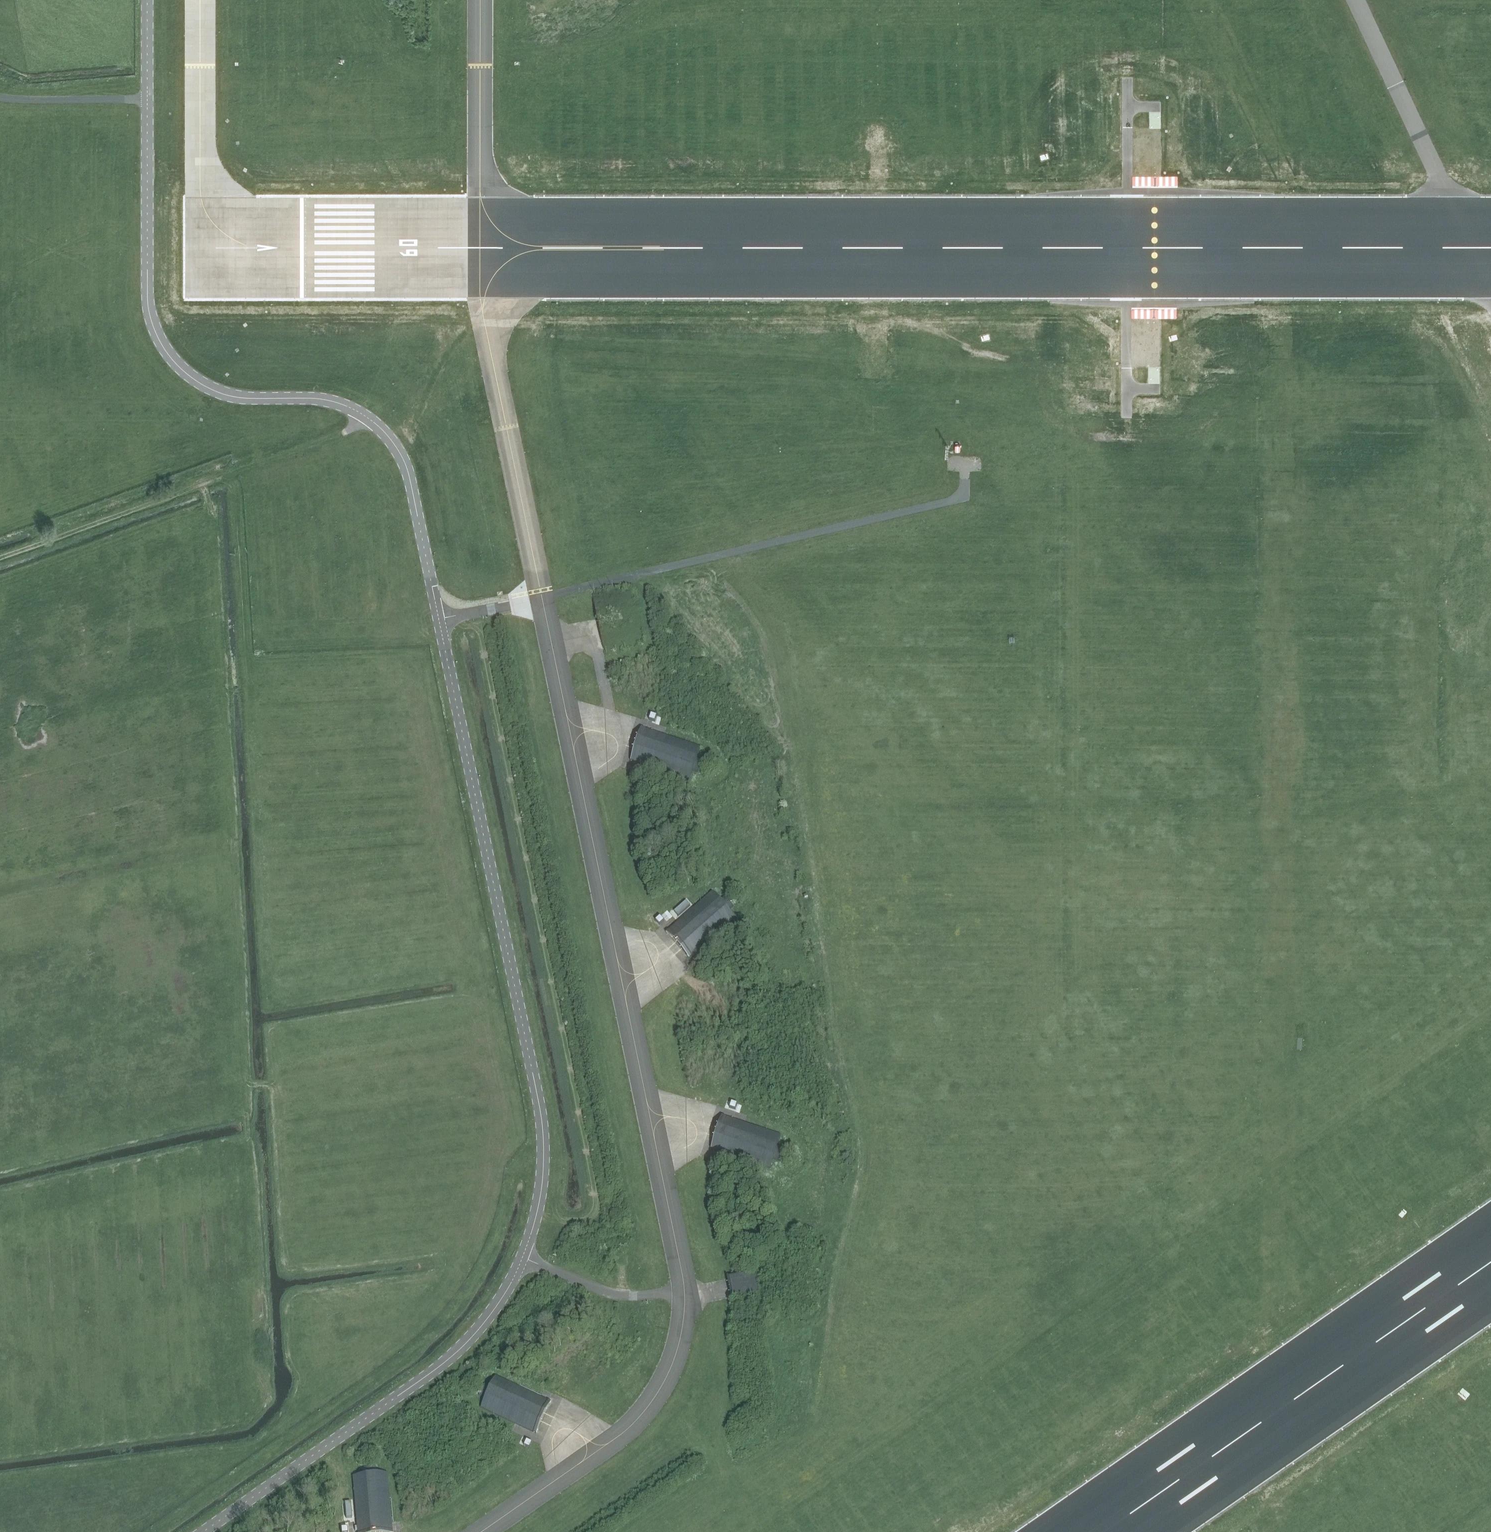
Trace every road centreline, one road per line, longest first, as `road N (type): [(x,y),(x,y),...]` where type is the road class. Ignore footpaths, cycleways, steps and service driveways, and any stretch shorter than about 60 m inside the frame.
road 1 (unclassified): [(147,0),(150,318),(168,354),(197,382),(238,397),(344,405),(380,428),(402,457),(543,1135),(527,1247),(486,1320),(410,1387),(203,1531)]
road 2 (track): [(0,558),(346,433)]

